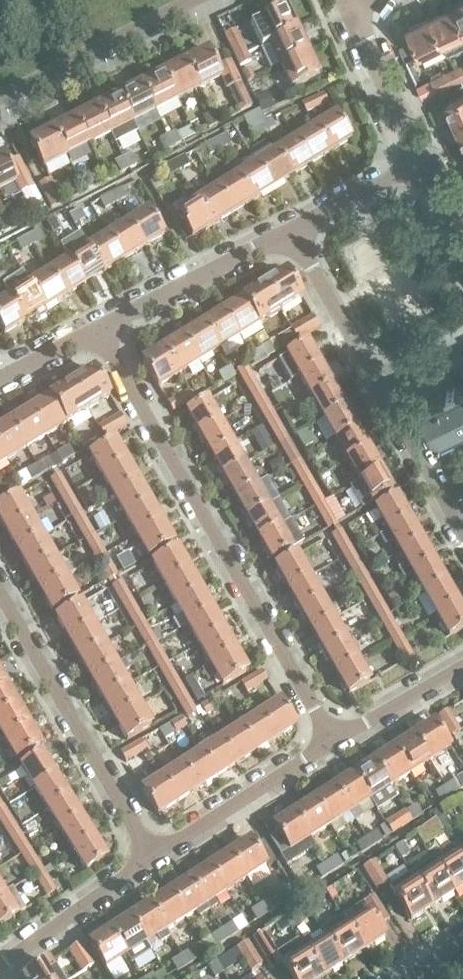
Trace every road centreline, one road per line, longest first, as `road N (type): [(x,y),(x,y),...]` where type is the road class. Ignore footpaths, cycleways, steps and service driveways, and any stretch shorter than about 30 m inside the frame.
road 1 (residential): [(101,331),(331,745)]
road 2 (residential): [(153,857),(0,591)]
road 3 (residential): [(0,103),(198,0)]
road 4 (residential): [(101,331),(292,233)]
road 5 (residential): [(153,857),(331,745)]
road 6 (residential): [(0,965),(153,857)]
road 7 (residential): [(425,169),(350,3)]
road 8 (residential): [(380,389),(292,233)]
road 9 (residential): [(462,537),(380,389)]
road 10 (residential): [(331,745),(462,662)]
road 11 (residential): [(292,233),(425,169)]

